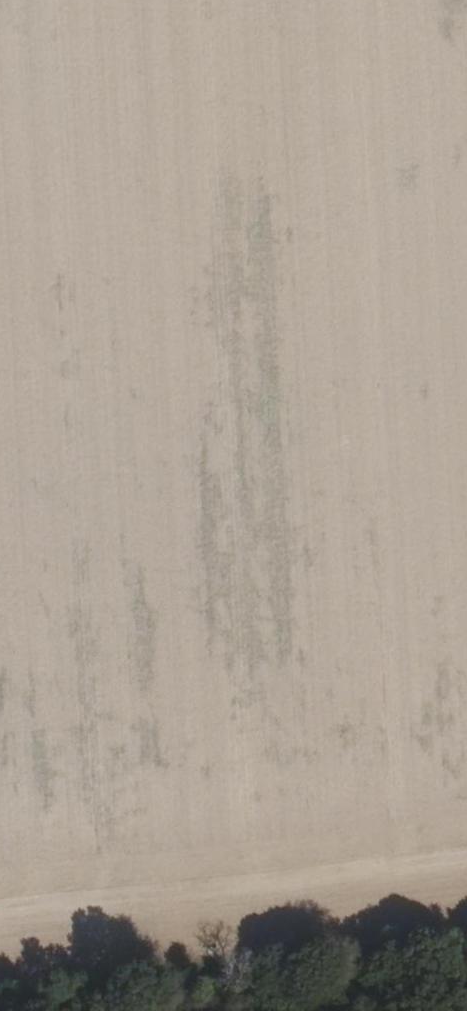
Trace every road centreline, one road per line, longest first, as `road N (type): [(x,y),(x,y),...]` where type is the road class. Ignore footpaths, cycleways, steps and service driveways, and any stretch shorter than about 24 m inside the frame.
road 1 (track): [(466,923),(0,978)]

